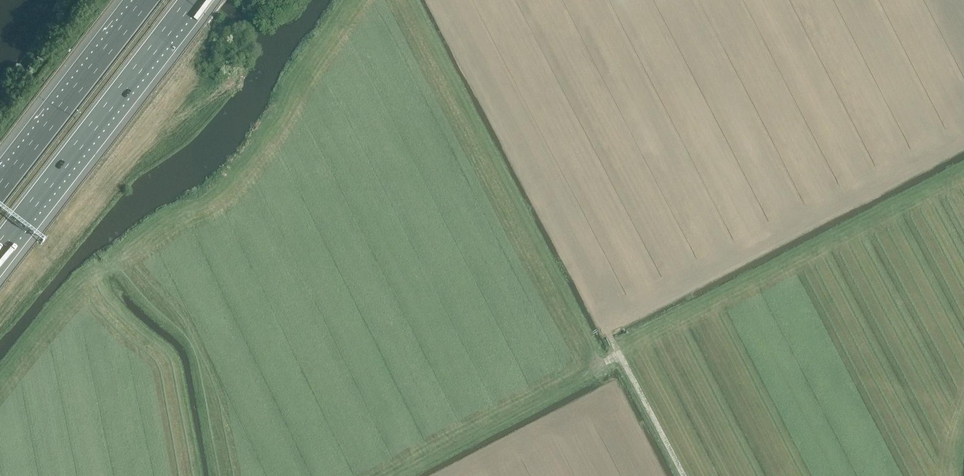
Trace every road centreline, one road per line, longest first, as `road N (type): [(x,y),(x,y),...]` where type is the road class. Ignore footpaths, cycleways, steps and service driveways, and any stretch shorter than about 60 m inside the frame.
road 1 (motorway): [(0,252),(197,0)]
road 2 (motorway): [(145,0),(0,189)]
road 3 (track): [(684,475),(621,355),(606,363)]

